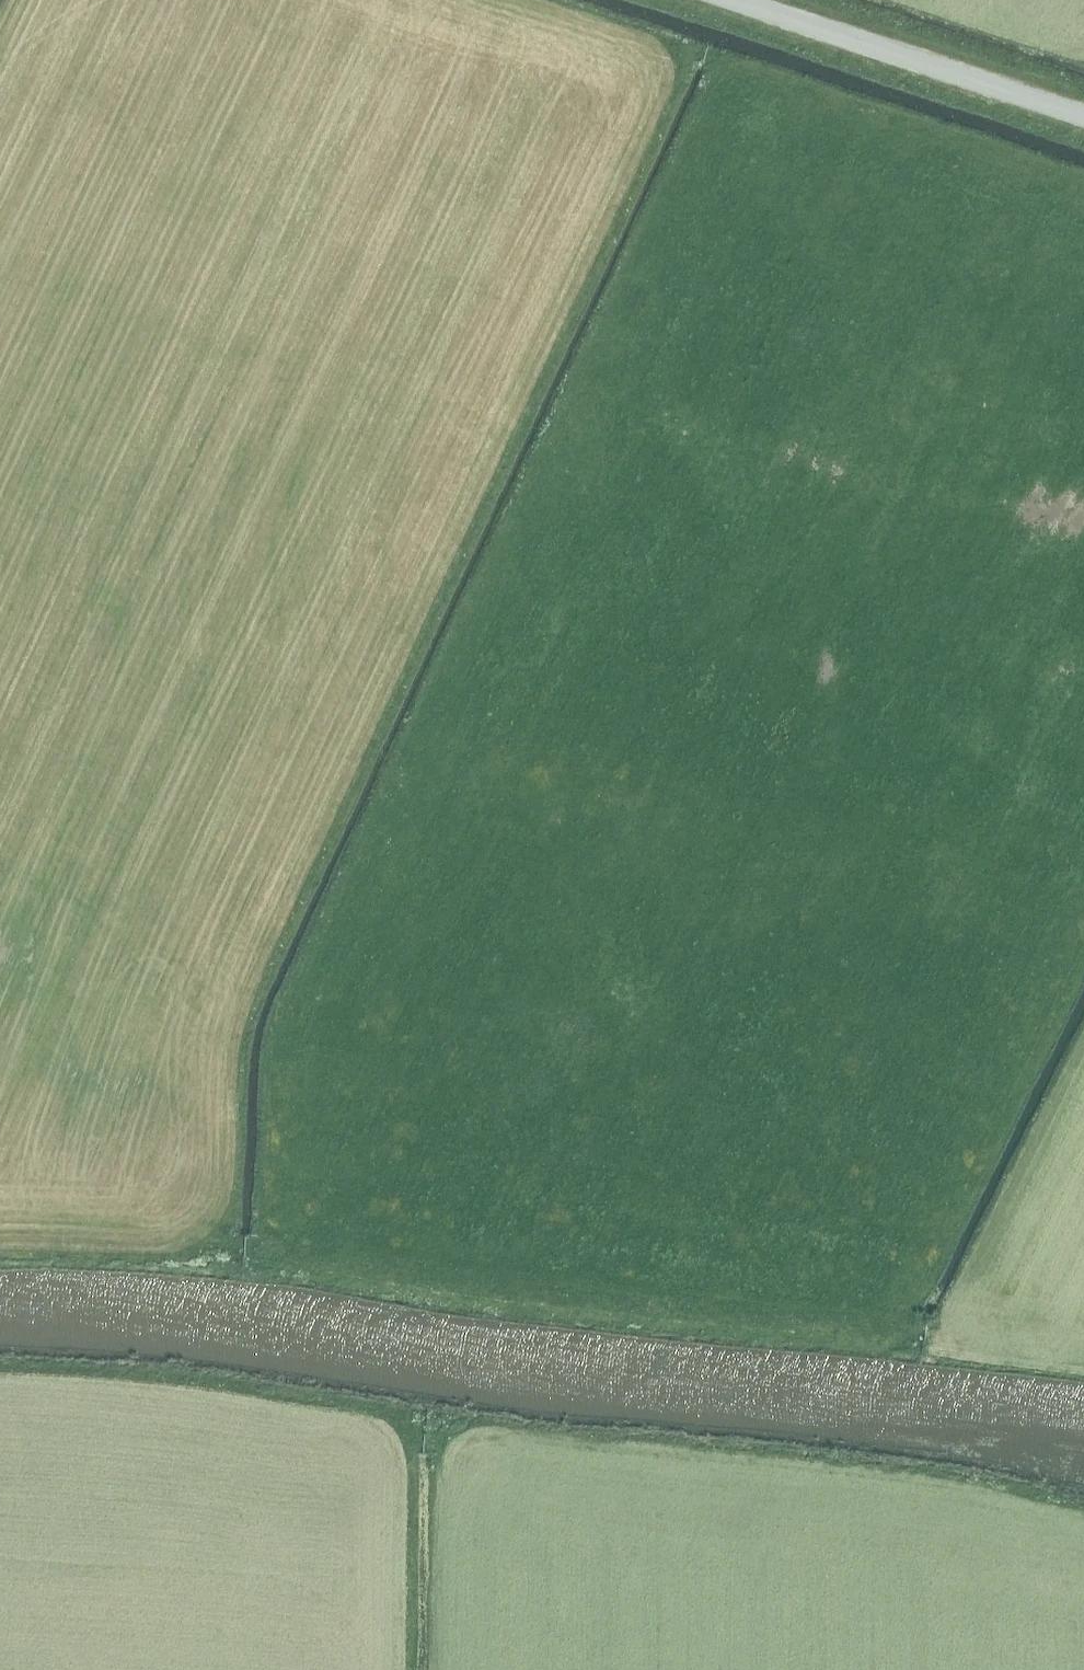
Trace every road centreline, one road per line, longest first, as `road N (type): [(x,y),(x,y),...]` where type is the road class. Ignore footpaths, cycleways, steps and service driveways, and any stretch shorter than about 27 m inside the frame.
road 1 (unclassified): [(1083,124),(714,0)]

